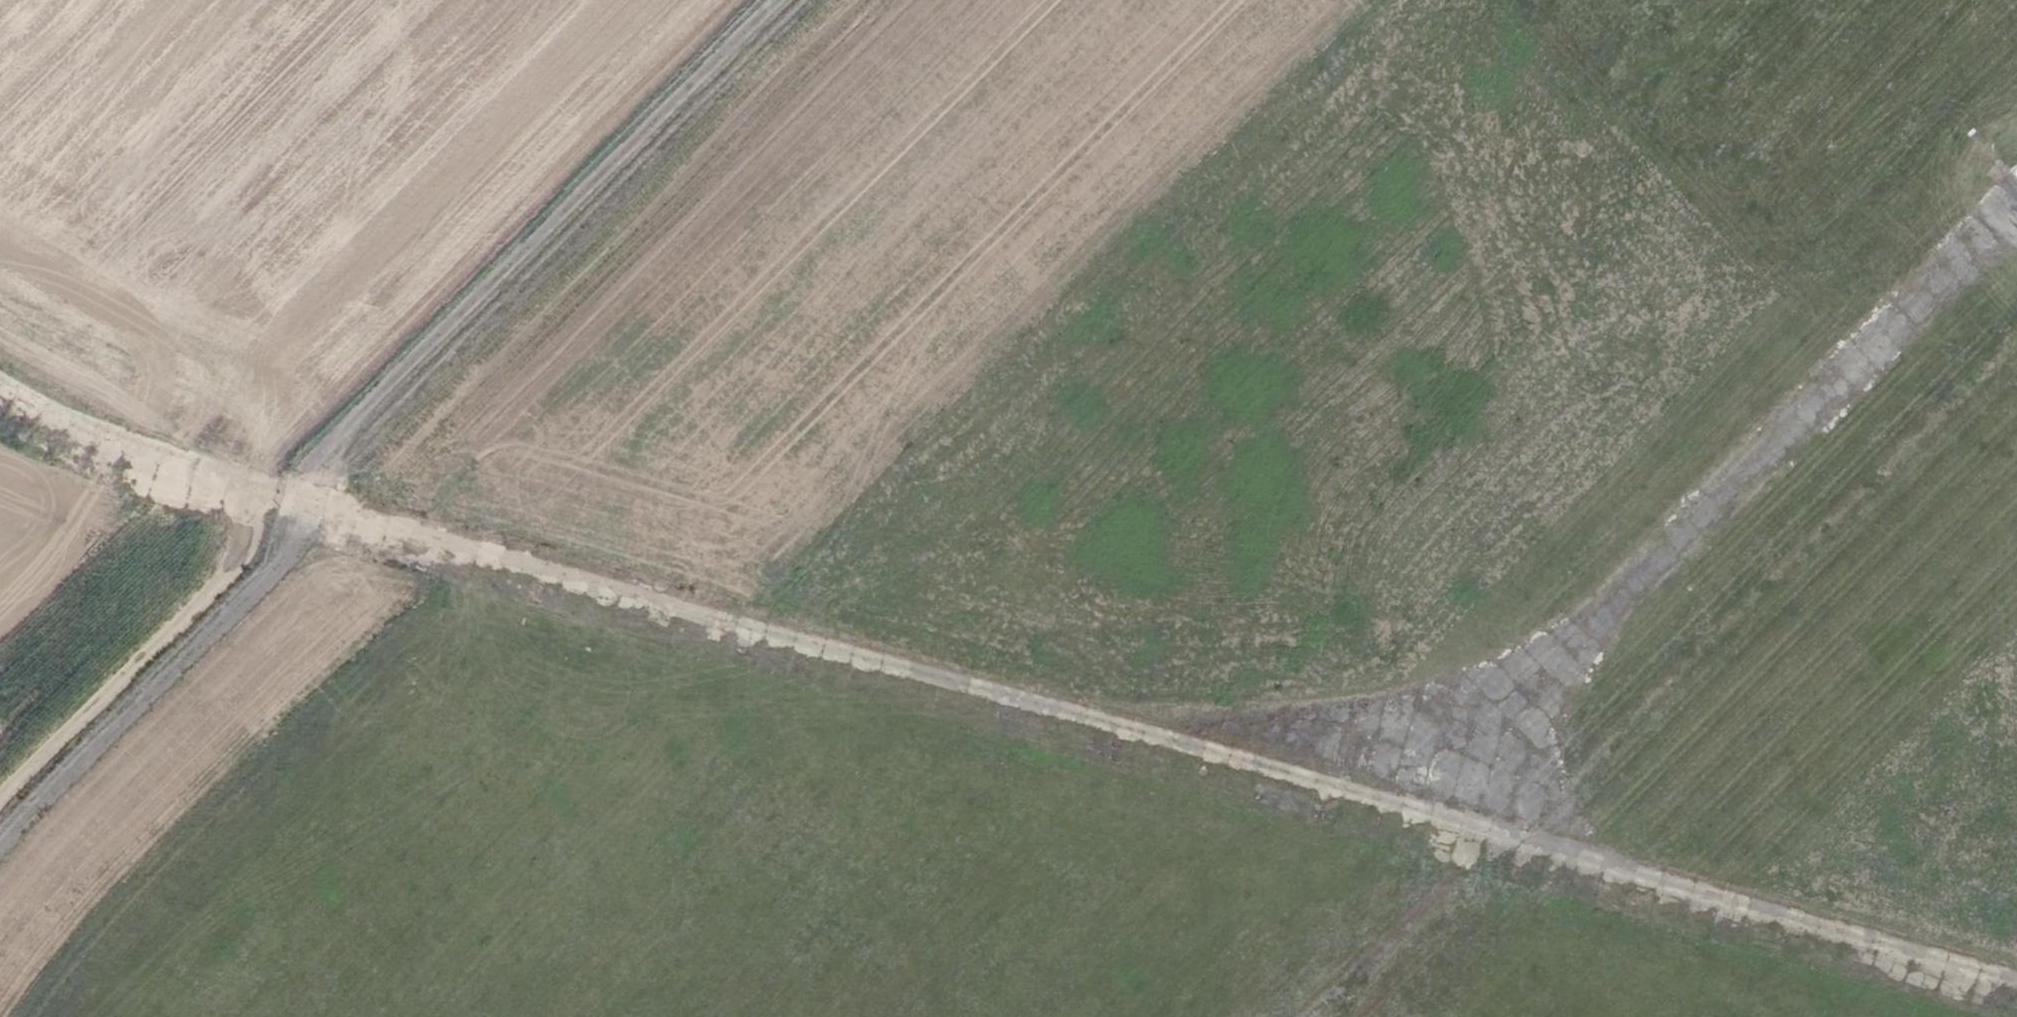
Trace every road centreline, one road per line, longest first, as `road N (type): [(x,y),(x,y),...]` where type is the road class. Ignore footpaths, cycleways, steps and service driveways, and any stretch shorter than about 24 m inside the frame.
road 1 (track): [(0,806),(253,557),(264,495)]
road 2 (track): [(264,495),(0,400)]

